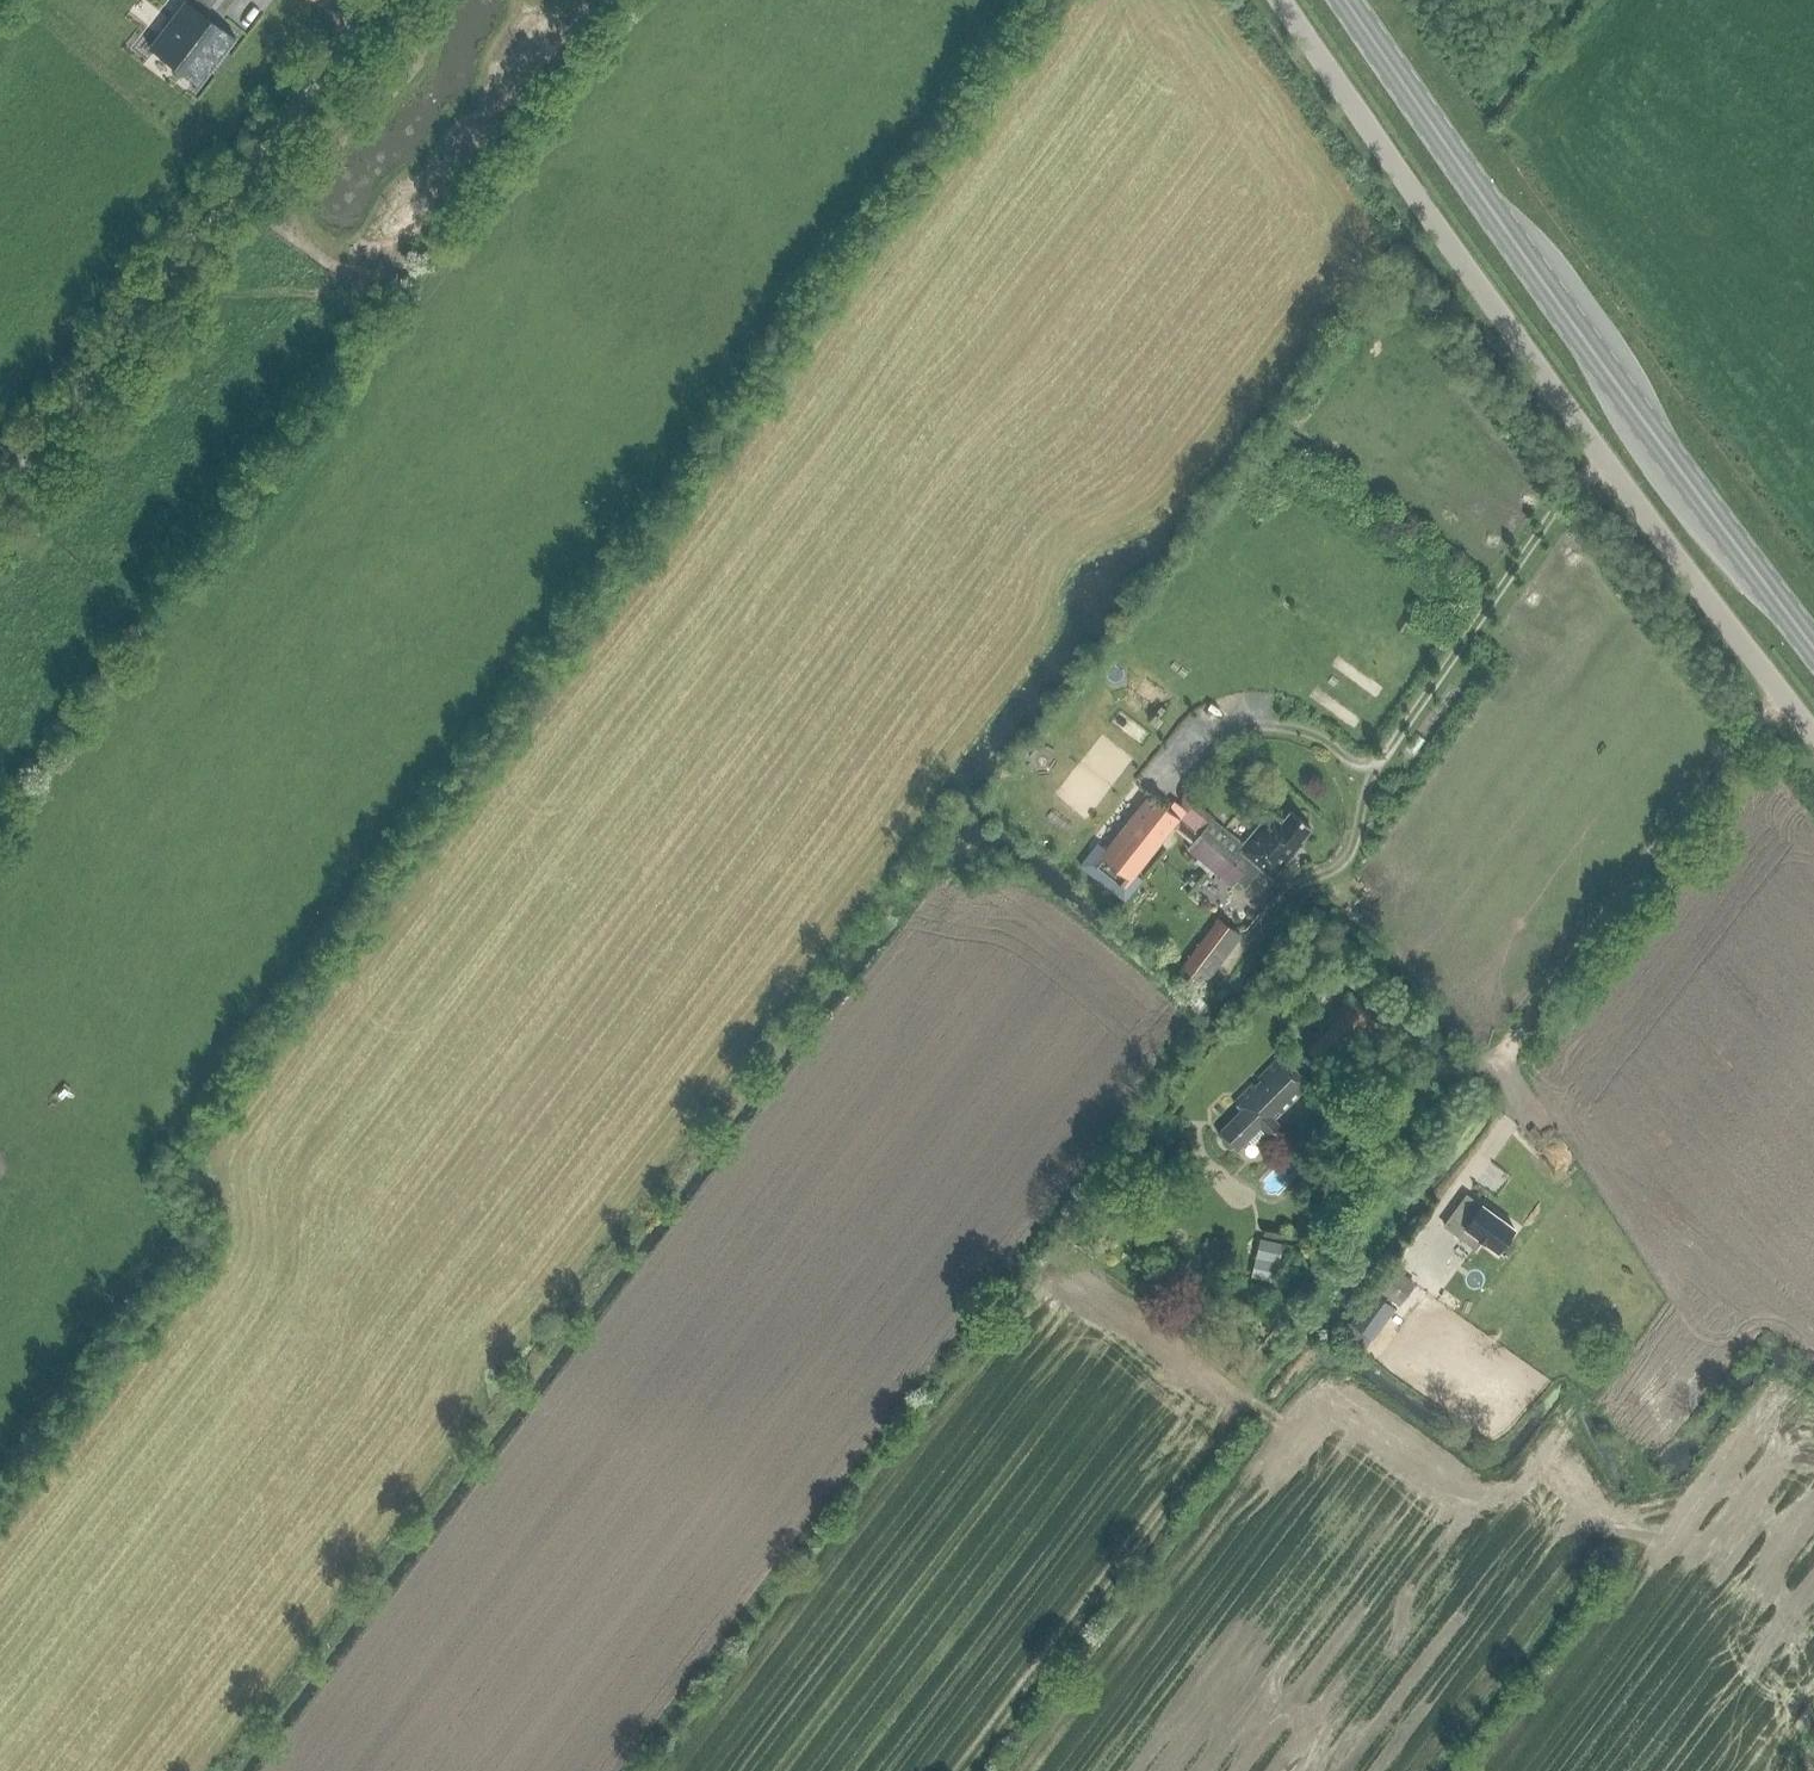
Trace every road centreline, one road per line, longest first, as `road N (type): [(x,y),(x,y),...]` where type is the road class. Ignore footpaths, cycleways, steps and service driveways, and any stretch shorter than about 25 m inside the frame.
road 1 (unclassified): [(1813,746),(1426,250),(1280,0)]
road 2 (primary): [(1813,649),(1344,0)]
road 3 (unclassified): [(0,513),(395,0)]

